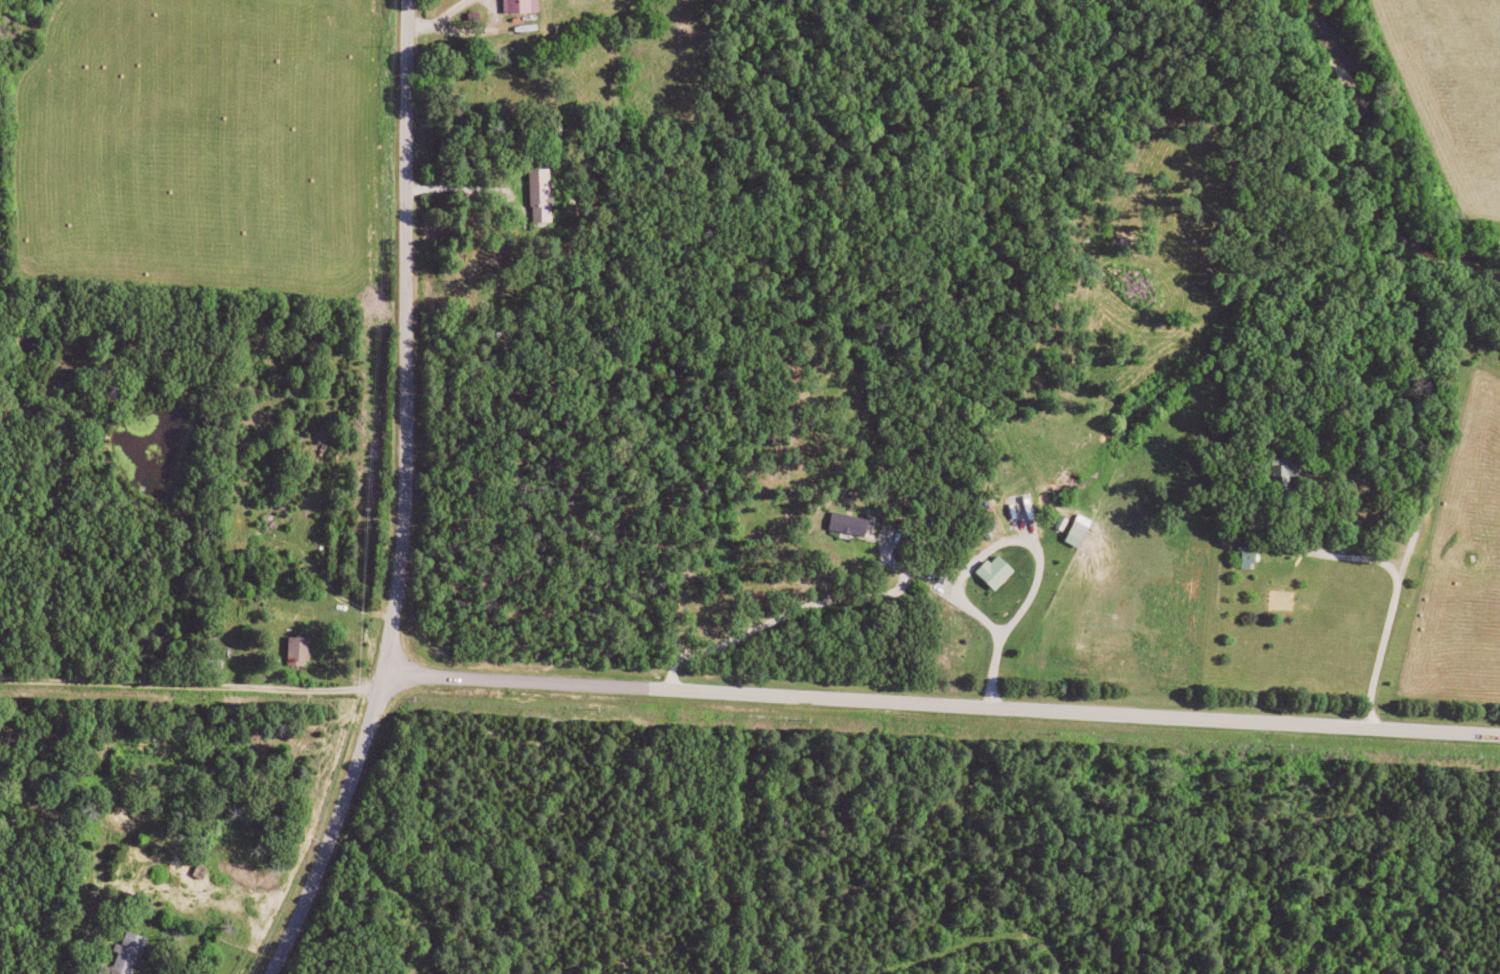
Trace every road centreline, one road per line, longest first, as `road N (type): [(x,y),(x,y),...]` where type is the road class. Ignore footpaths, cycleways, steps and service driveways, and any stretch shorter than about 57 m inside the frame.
road 1 (residential): [(1499,732),(383,672)]
road 2 (residential): [(271,973),(341,807),(383,672),(402,517),(409,0)]

